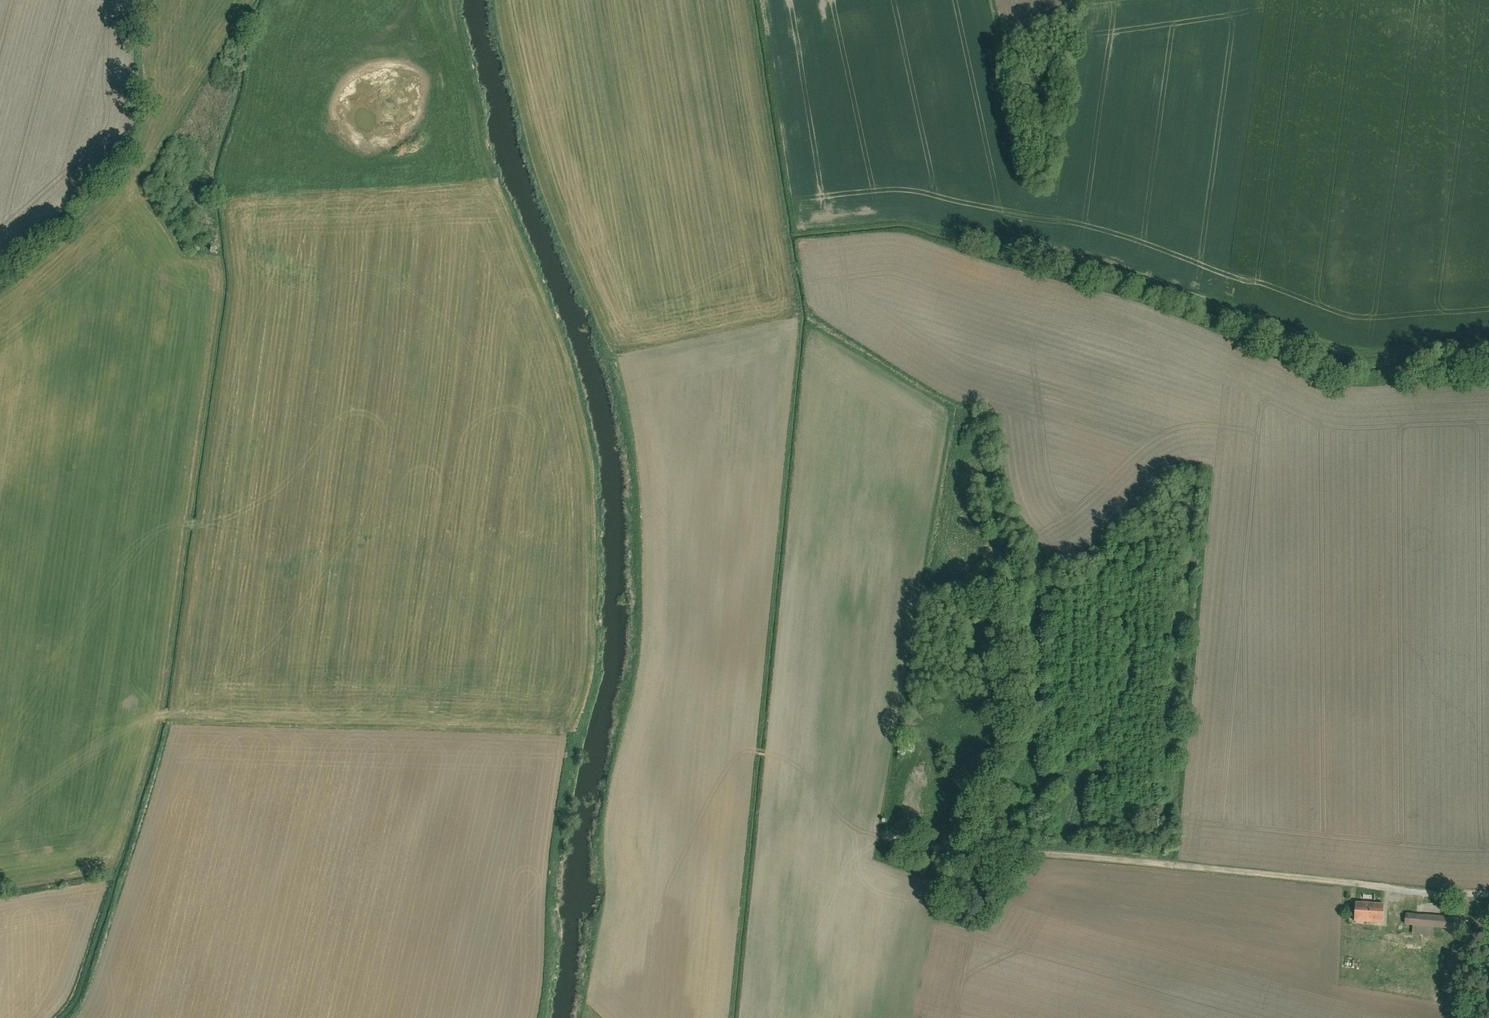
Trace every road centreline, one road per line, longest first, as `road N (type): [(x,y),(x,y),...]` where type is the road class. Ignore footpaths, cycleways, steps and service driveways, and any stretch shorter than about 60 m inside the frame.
road 1 (track): [(963,844),(1488,892)]

